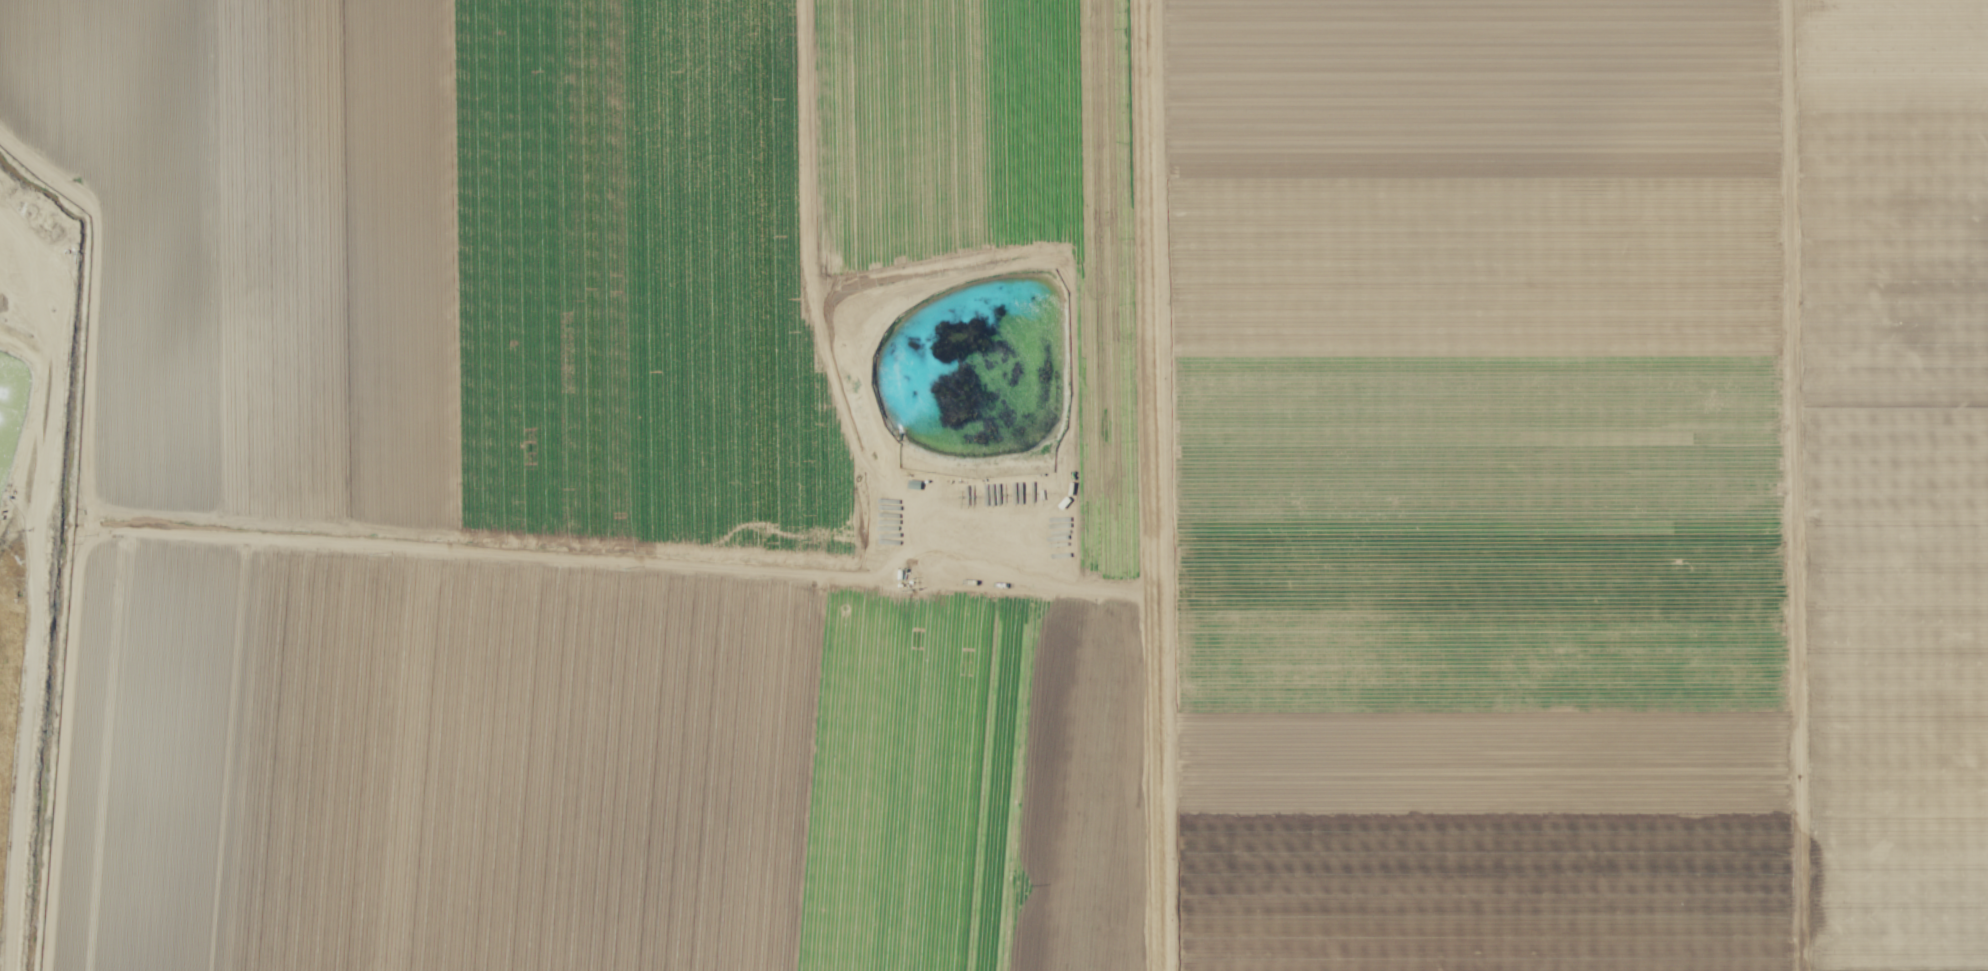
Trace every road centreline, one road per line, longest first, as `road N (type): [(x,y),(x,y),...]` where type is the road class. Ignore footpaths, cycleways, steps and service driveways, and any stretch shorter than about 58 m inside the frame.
road 1 (residential): [(1162,970),(1142,0)]
road 2 (track): [(1154,597),(964,579),(918,557),(892,513),(858,389),(811,278),(807,0)]

